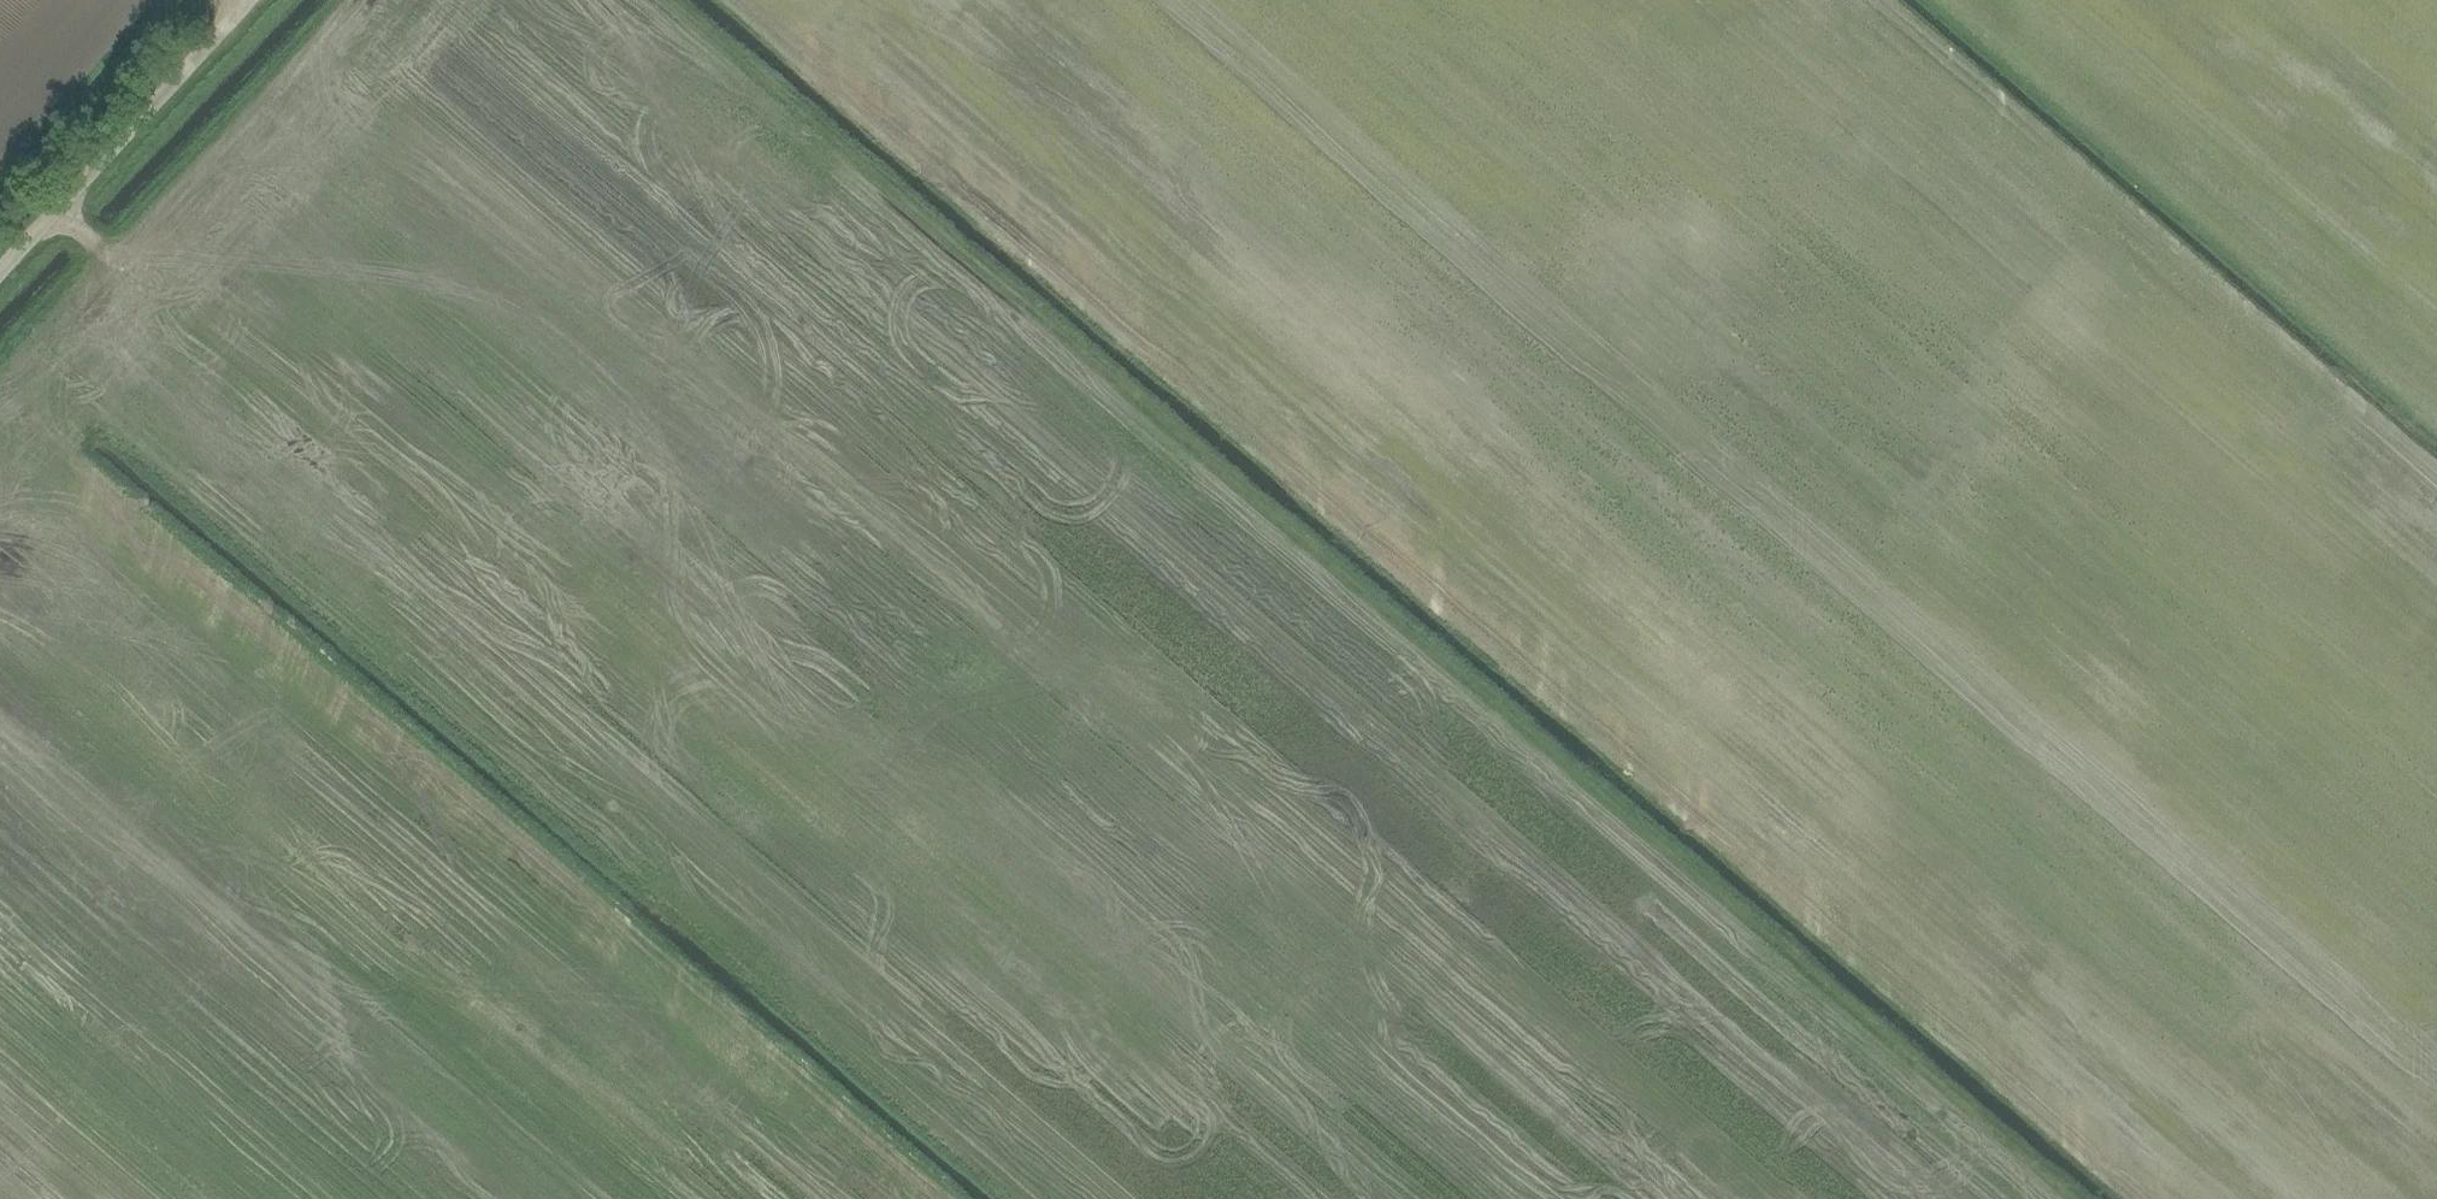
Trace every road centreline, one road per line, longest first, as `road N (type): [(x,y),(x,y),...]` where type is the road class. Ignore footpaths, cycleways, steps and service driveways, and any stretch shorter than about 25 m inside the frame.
road 1 (unclassified): [(0,273),(58,201),(251,0)]

